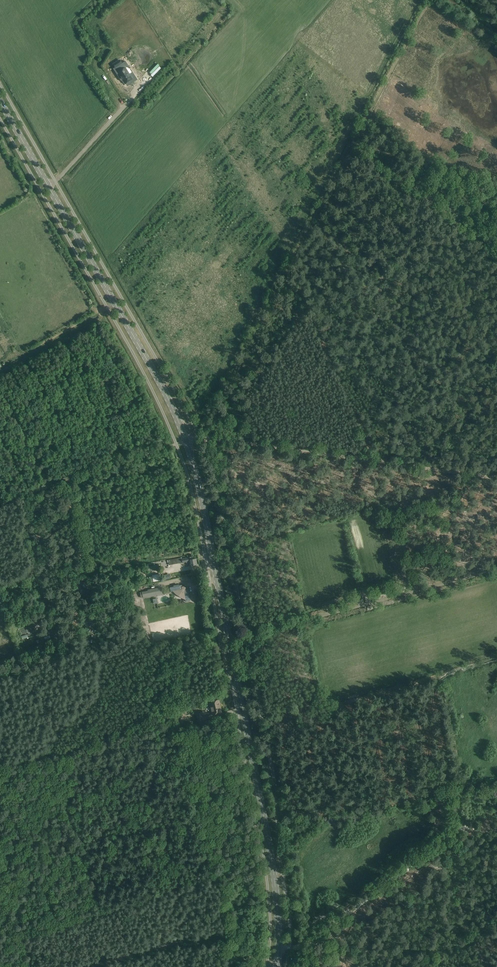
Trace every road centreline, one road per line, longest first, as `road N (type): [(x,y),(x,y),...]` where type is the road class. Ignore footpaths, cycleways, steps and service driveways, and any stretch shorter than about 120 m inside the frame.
road 1 (primary): [(274,966),(272,859),(191,453),(170,400),(0,98)]
road 2 (track): [(186,440),(0,505)]
road 3 (track): [(186,440),(378,462)]
road 4 (track): [(378,462),(496,477)]

